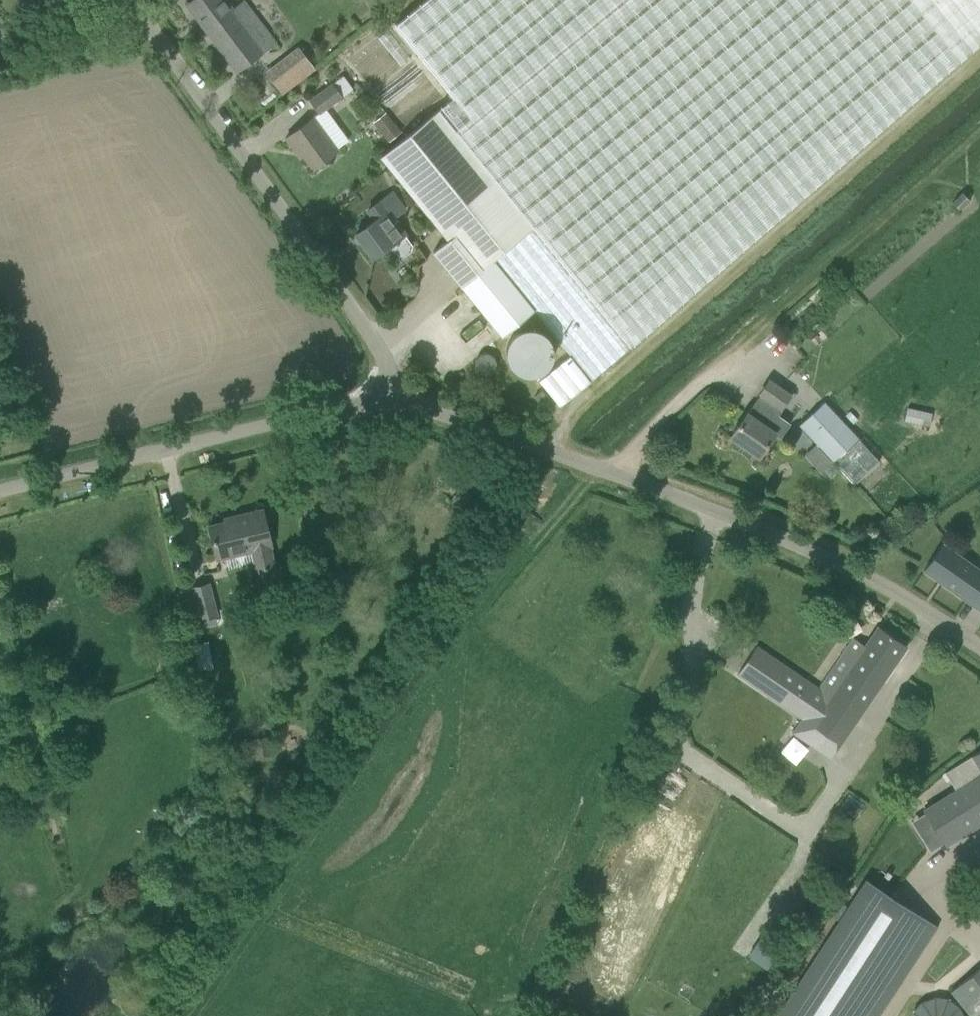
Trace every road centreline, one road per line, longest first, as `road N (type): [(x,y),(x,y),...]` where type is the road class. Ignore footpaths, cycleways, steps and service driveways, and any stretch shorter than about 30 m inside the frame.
road 1 (unclassified): [(979,646),(759,519),(528,449),(404,392)]
road 2 (track): [(591,468),(979,121)]
road 3 (unclassified): [(404,392),(390,354),(133,0)]
road 4 (unclassified): [(0,501),(384,404),(404,392)]

